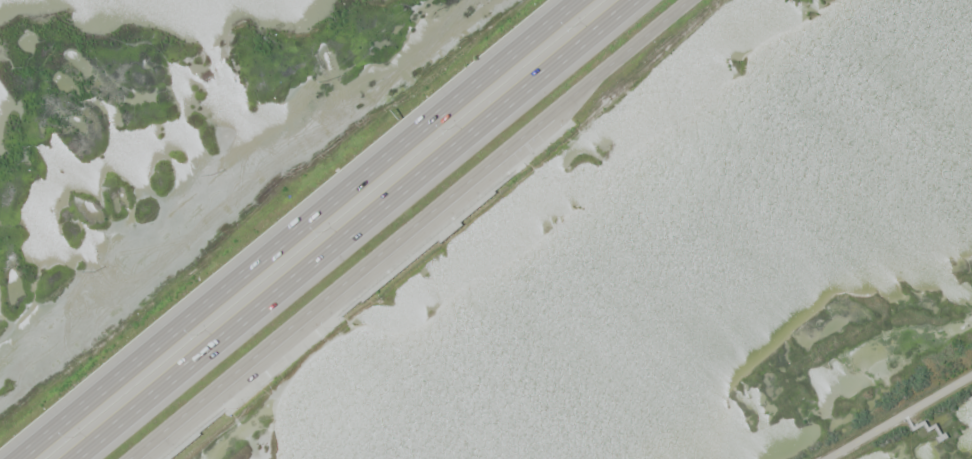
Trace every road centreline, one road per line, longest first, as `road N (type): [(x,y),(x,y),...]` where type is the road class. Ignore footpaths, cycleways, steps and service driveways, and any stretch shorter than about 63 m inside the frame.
road 1 (motorway): [(76,458),(635,0)]
road 2 (motorway): [(581,0),(23,458)]
road 3 (motorway): [(131,458),(685,0)]

